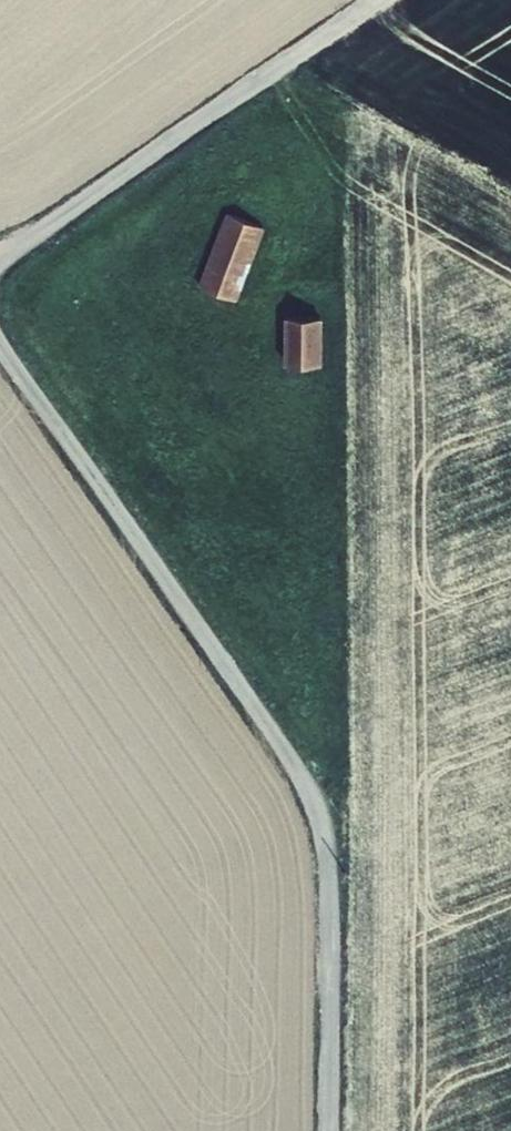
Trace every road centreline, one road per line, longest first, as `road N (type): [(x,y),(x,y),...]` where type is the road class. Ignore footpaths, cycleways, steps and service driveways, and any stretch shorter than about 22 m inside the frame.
road 1 (unclassified): [(0,344),(296,768),(326,837)]
road 2 (unclassified): [(376,0),(0,256)]
road 3 (track): [(326,837),(328,1130)]

